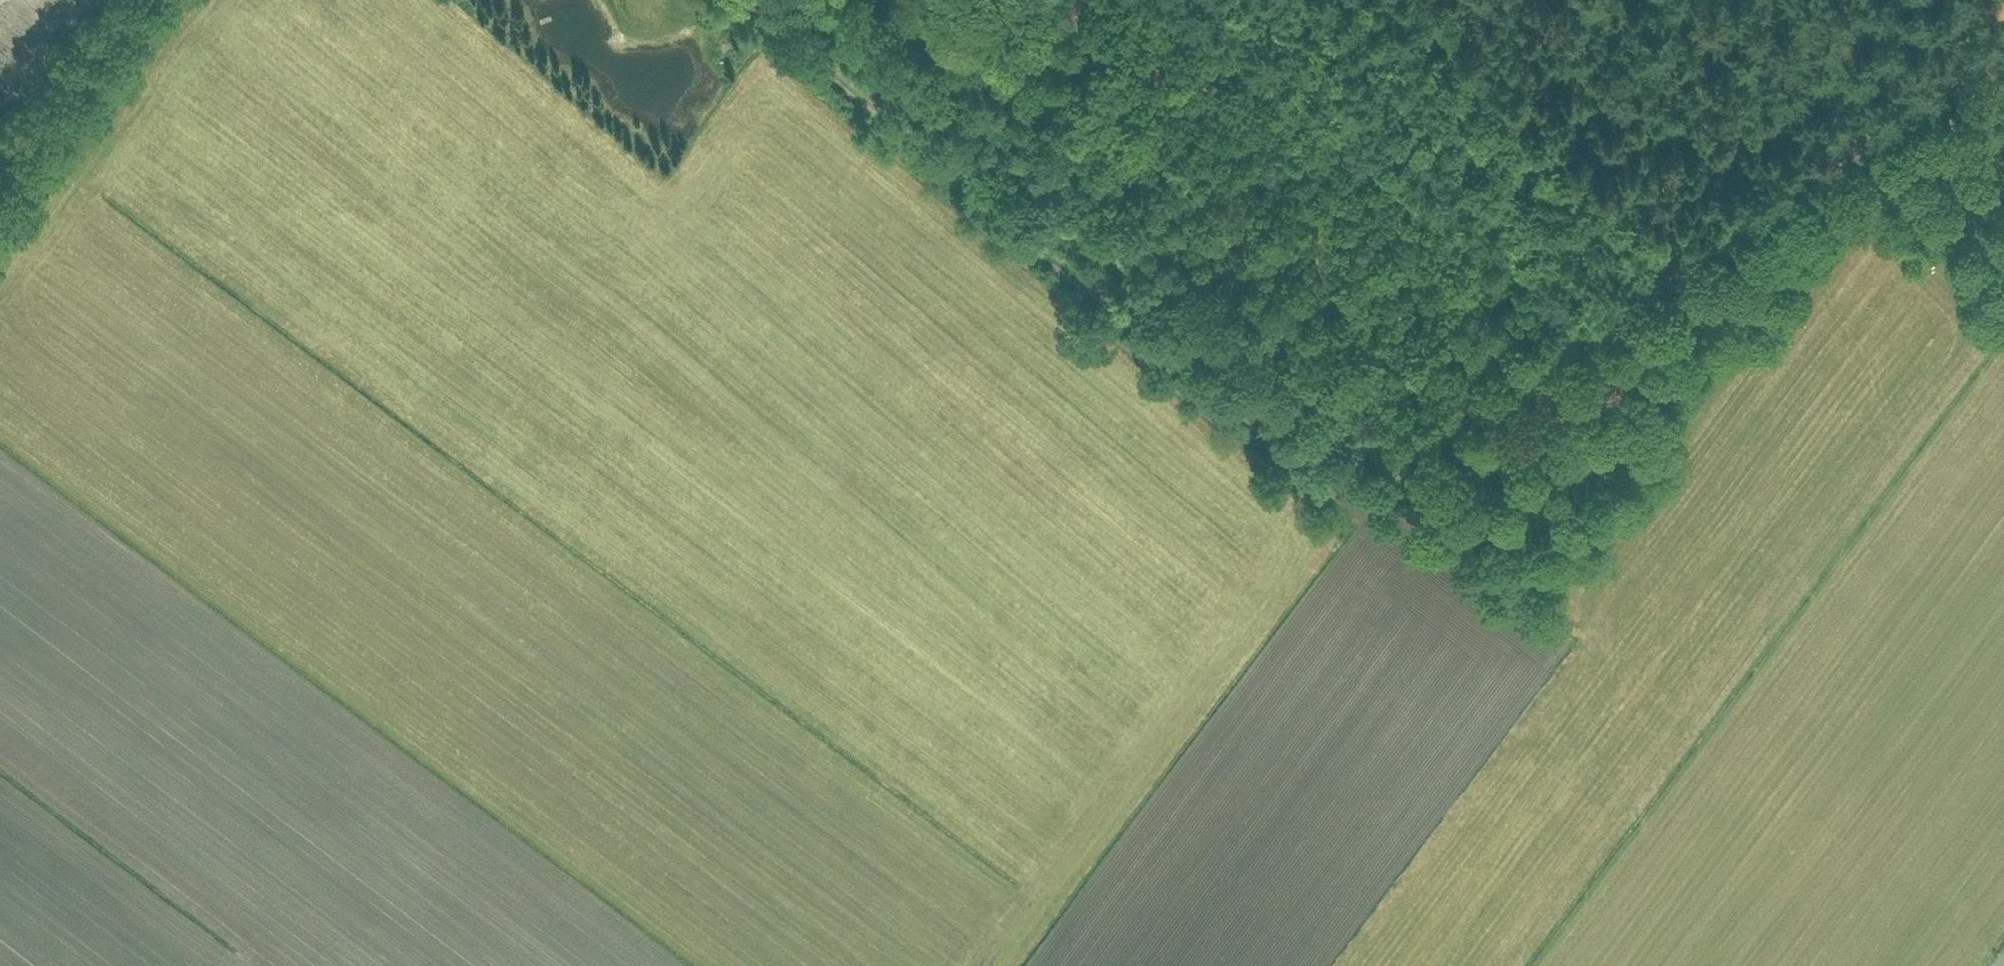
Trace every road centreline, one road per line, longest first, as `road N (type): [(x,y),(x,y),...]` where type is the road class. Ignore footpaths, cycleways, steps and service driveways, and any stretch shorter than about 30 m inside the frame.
road 1 (track): [(1627,311),(1374,492),(1342,492),(955,171)]
road 2 (track): [(2003,45),(1627,311)]
road 3 (track): [(955,171),(750,0)]
road 4 (tertiary): [(0,174),(131,0)]
road 5 (track): [(1082,0),(955,171)]

